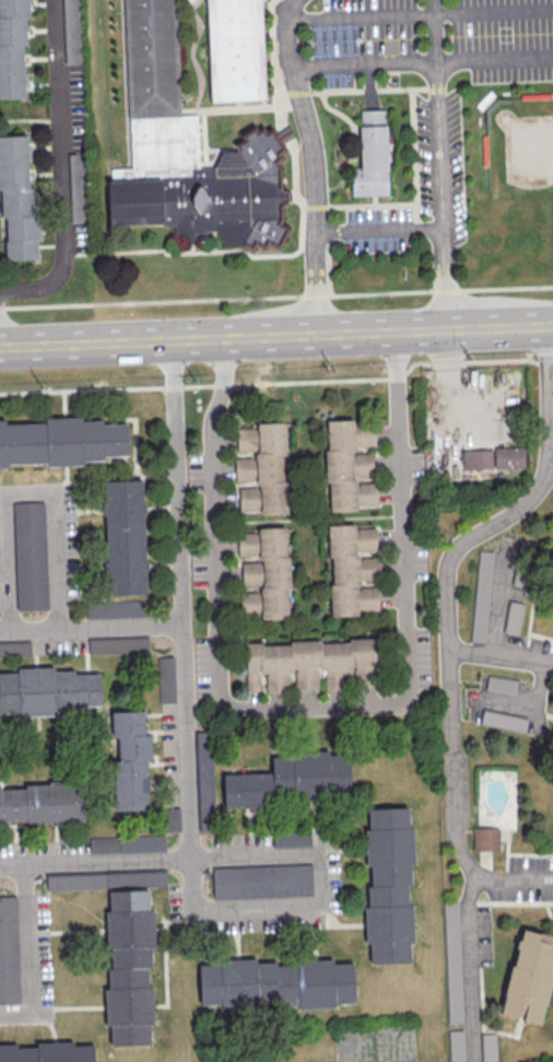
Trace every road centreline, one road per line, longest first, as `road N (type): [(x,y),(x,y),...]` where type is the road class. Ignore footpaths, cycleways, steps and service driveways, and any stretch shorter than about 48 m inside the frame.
road 1 (secondary): [(552,328),(0,348)]
road 2 (residential): [(172,341),(191,859)]
road 3 (residential): [(191,859),(0,866)]
road 4 (residential): [(0,629),(183,622)]

